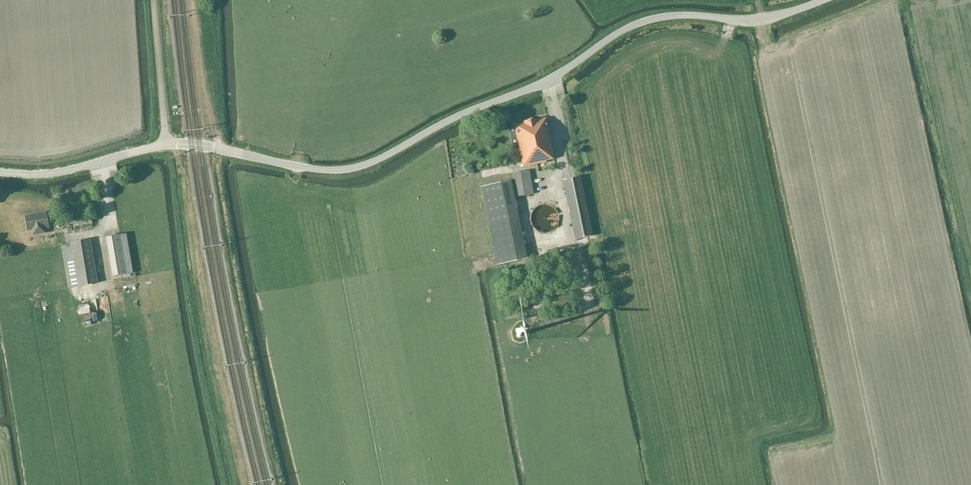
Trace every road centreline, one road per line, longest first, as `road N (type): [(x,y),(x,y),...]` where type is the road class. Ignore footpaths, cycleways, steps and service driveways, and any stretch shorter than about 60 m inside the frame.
road 1 (unclassified): [(166,146),(319,170),(357,167),(554,78),(635,25),(685,16),(758,22),(823,0)]
road 2 (unclassified): [(0,173),(59,173),(166,146)]
road 3 (unclassified): [(166,146),(154,0)]

